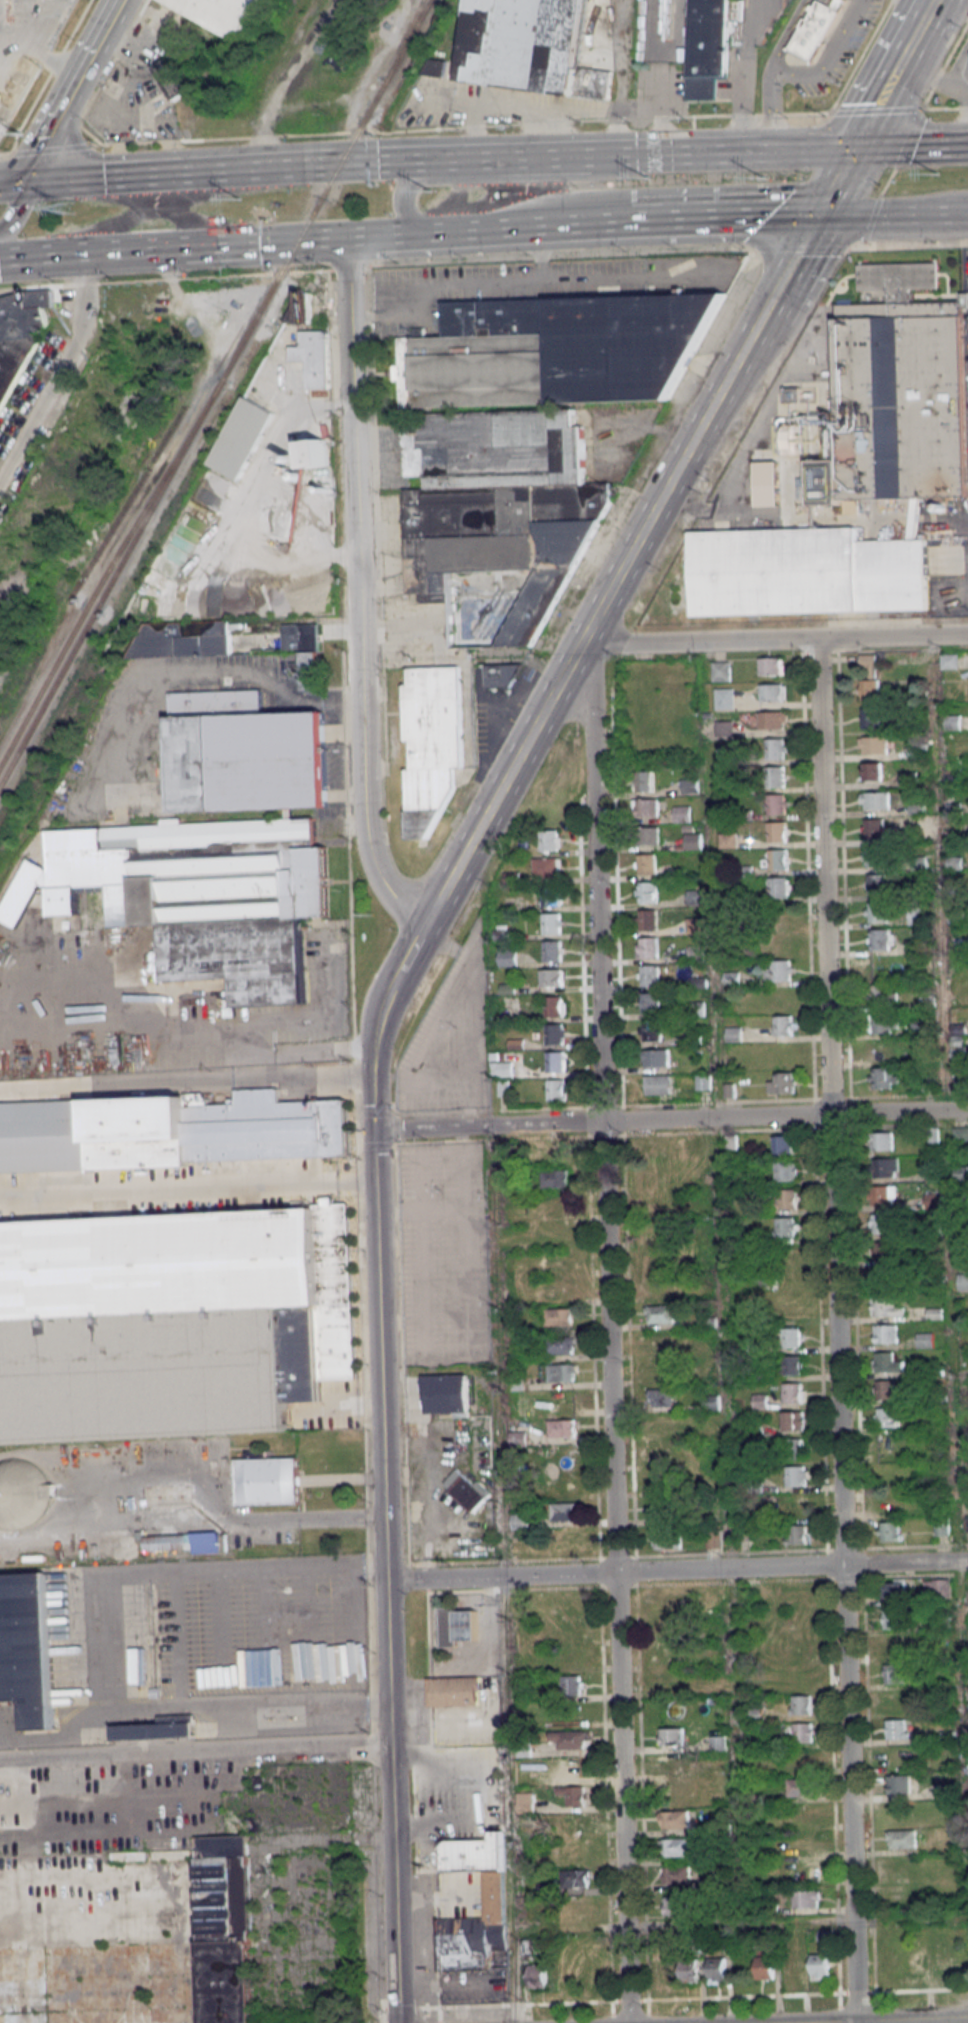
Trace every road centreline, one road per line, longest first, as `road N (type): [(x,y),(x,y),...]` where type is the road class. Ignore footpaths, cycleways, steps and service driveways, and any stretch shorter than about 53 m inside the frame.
road 1 (residential): [(856,2022),(817,639)]
road 2 (secondary): [(398,2022),(373,1042)]
road 3 (residential): [(628,2022),(603,1122)]
road 4 (residential): [(426,926),(381,880),(368,832),(348,235)]
road 5 (secondary): [(426,926),(767,304)]
road 6 (residential): [(373,1130),(967,1109)]
road 7 (residential): [(385,1581),(967,1560)]
road 8 (residential): [(603,1122),(592,697),(579,648)]
road 9 (residential): [(579,648),(967,634)]
road 10 (trunk): [(642,155),(597,176),(416,181),(403,203),(417,232)]
road 11 (trunk): [(852,149),(586,156)]
road 12 (trunk): [(428,161),(176,174)]
road 13 (trunk): [(117,248),(348,235)]
road 14 (secondary): [(28,183),(121,0)]
road 15 (trunk): [(641,219),(816,214)]
road 16 (primary): [(852,149),(934,0)]
road 17 (trunk): [(394,233),(556,224)]
road 18 (trunk): [(586,156),(428,161)]
road 19 (trunk): [(816,214),(967,214)]
road 20 (trunk): [(176,174),(28,183)]
road 21 (tertiary): [(828,2022),(967,2018)]

